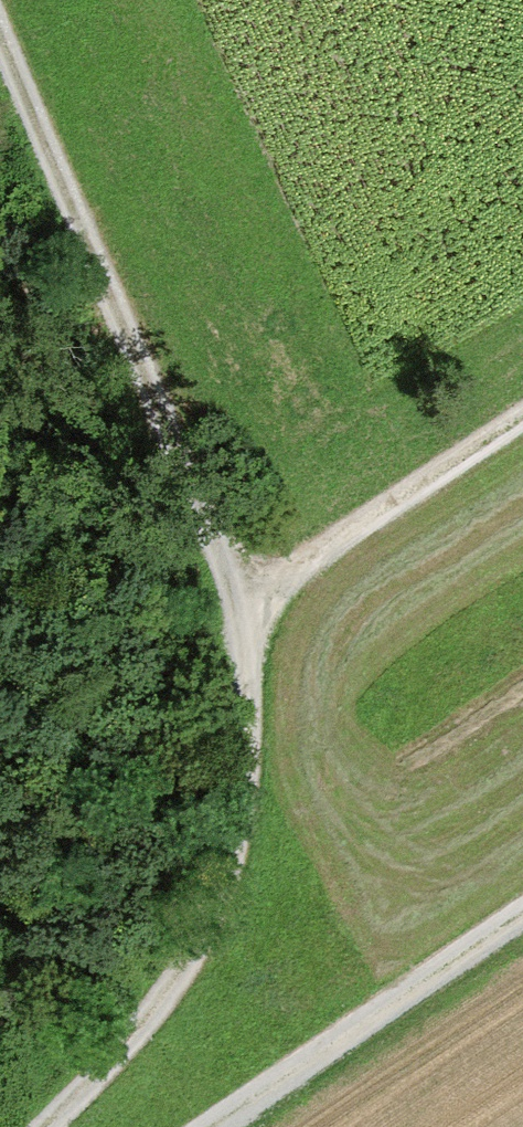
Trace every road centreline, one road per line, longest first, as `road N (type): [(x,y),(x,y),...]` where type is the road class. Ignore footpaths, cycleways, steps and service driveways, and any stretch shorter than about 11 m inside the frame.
road 1 (track): [(0,57),(235,612),(239,820),(142,1015),(42,1126)]
road 2 (track): [(522,912),(216,1126)]
road 3 (track): [(235,612),(522,418)]

